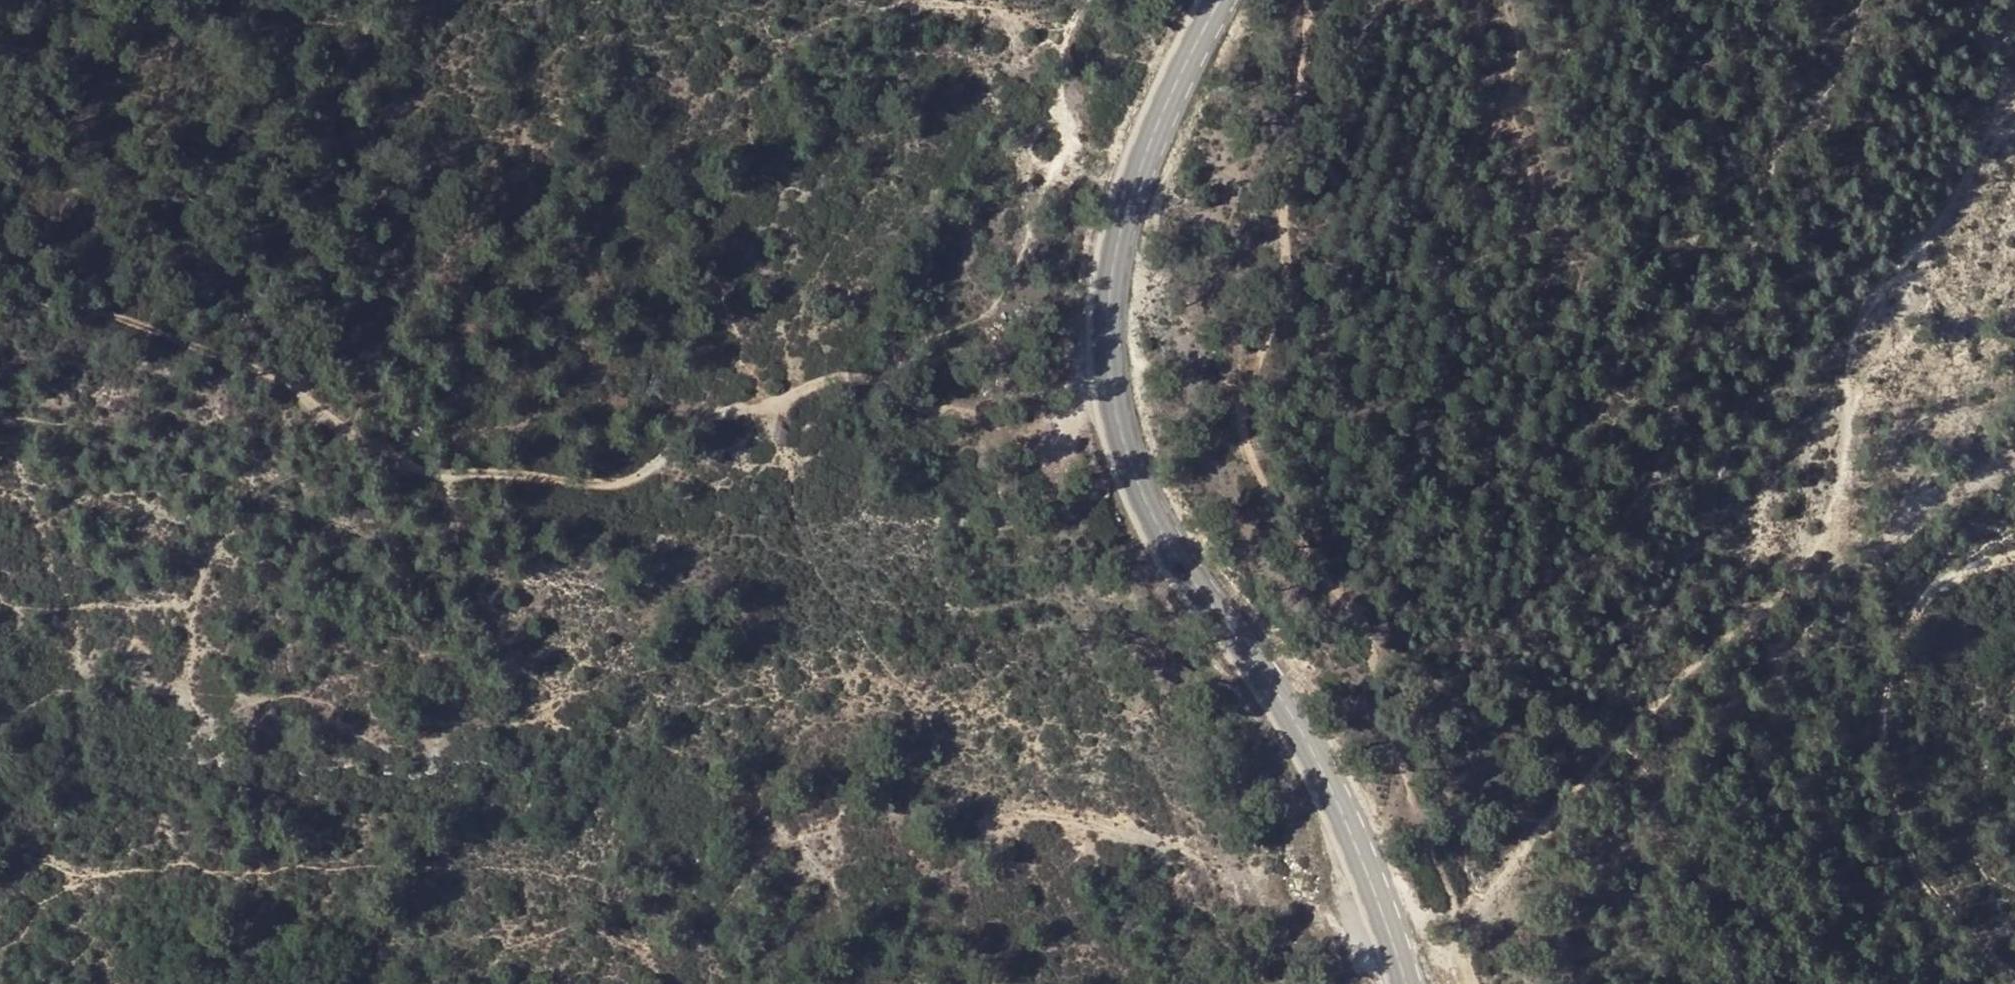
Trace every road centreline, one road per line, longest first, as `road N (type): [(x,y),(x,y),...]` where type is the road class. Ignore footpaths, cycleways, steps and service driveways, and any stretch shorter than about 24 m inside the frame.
road 1 (secondary): [(1221,0),(1183,67),(1126,210),(1107,320),(1114,405),(1157,524),(1272,683),(1335,795),(1408,983)]
road 2 (track): [(2014,560),(1950,583),(1917,645),(1900,713),(1903,810),(1945,896),(2014,953)]

